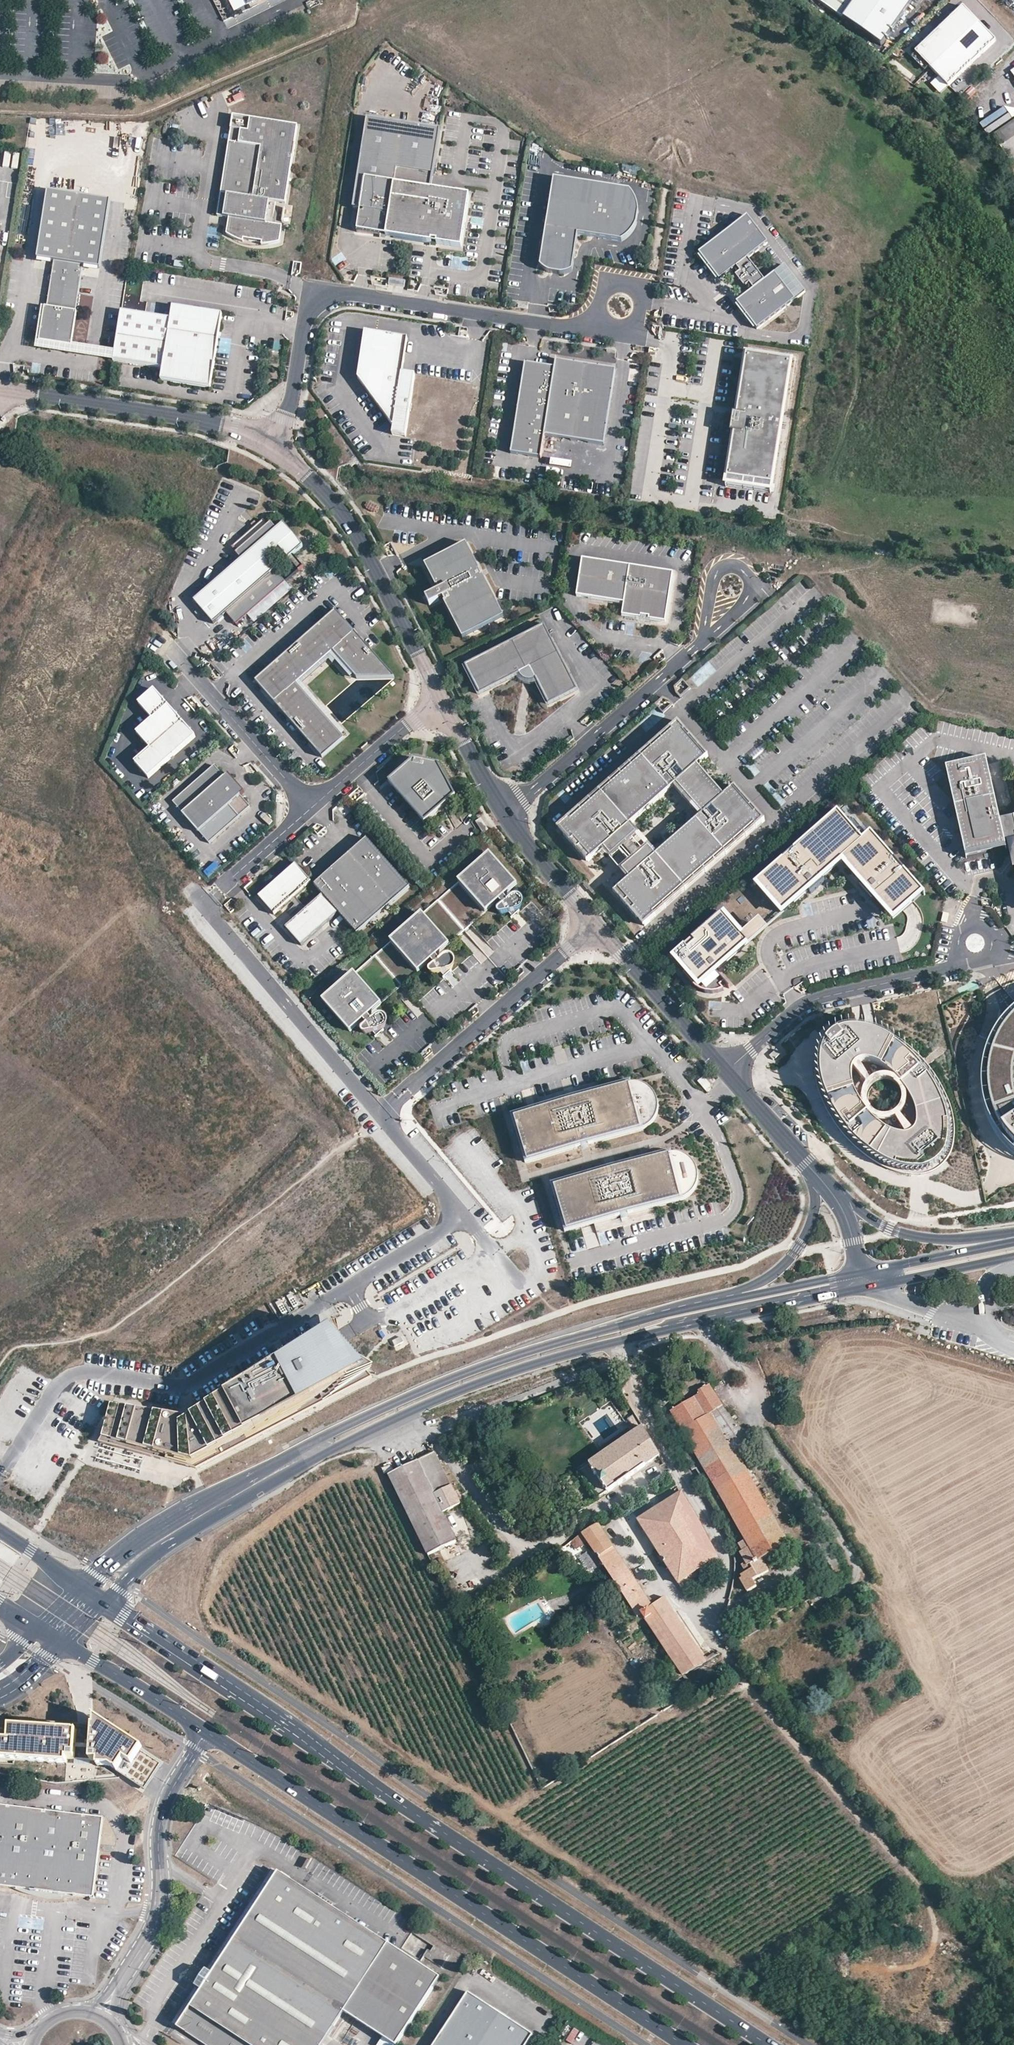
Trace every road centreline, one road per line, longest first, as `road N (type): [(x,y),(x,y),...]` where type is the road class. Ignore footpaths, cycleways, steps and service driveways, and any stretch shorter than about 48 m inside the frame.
road 1 (primary): [(767,2044),(105,1600)]
road 2 (unclassified): [(609,1345),(729,1557),(714,1634),(753,1694),(920,1888)]
road 3 (primary): [(205,1733),(683,2044)]
road 4 (unclassified): [(280,454),(312,291),(566,329),(621,307)]
road 5 (secondary): [(292,1463),(479,1385),(609,1345)]
road 6 (secondary): [(598,1331),(395,1403),(332,1433),(292,1463)]
road 7 (unclassified): [(205,1733),(162,1803),(157,1921),(101,2015)]
road 8 (secondary): [(805,1163),(814,1206),(810,1228),(781,1266),(741,1289),(598,1331)]
road 9 (tertiary): [(441,698),(355,532),(319,485),(280,454)]
road 10 (tertiary): [(280,454),(223,428),(0,392)]
road 11 (secondary): [(862,1273),(598,1331)]
road 12 (unclassified): [(727,1071),(801,1009),(948,968),(963,957)]
road 13 (unclassified): [(395,1099),(598,926)]
road 14 (unclassified): [(503,813),(702,642)]
road 15 (unclassified): [(309,812),(155,634)]
road 16 (secondary): [(1013,1235),(944,1238),(891,1228),(805,1163)]
road 17 (secondary): [(660,1332),(672,1322),(864,1282)]
road 18 (secondary): [(660,1332),(866,1290)]
road 19 (tertiary): [(727,1071),(598,926)]
road 20 (secondary): [(127,1560),(292,1463)]
road 21 (unclassified): [(309,812),(441,698)]
road 22 (unclassified): [(702,642),(746,602),(751,591),(743,571),(719,570),(705,625)]
road 23 (primary): [(61,1643),(205,1733)]
road 24 (secondary): [(866,1290),(1013,1258)]
road 25 (tertiary): [(598,926),(503,813)]
road 26 (tertiary): [(503,813),(441,698)]
road 27 (tertiary): [(805,1163),(845,1215),(862,1273)]
road 28 (unclassified): [(866,1290),(960,1321),(986,1321)]
road 29 (tertiary): [(805,1163),(727,1071)]

